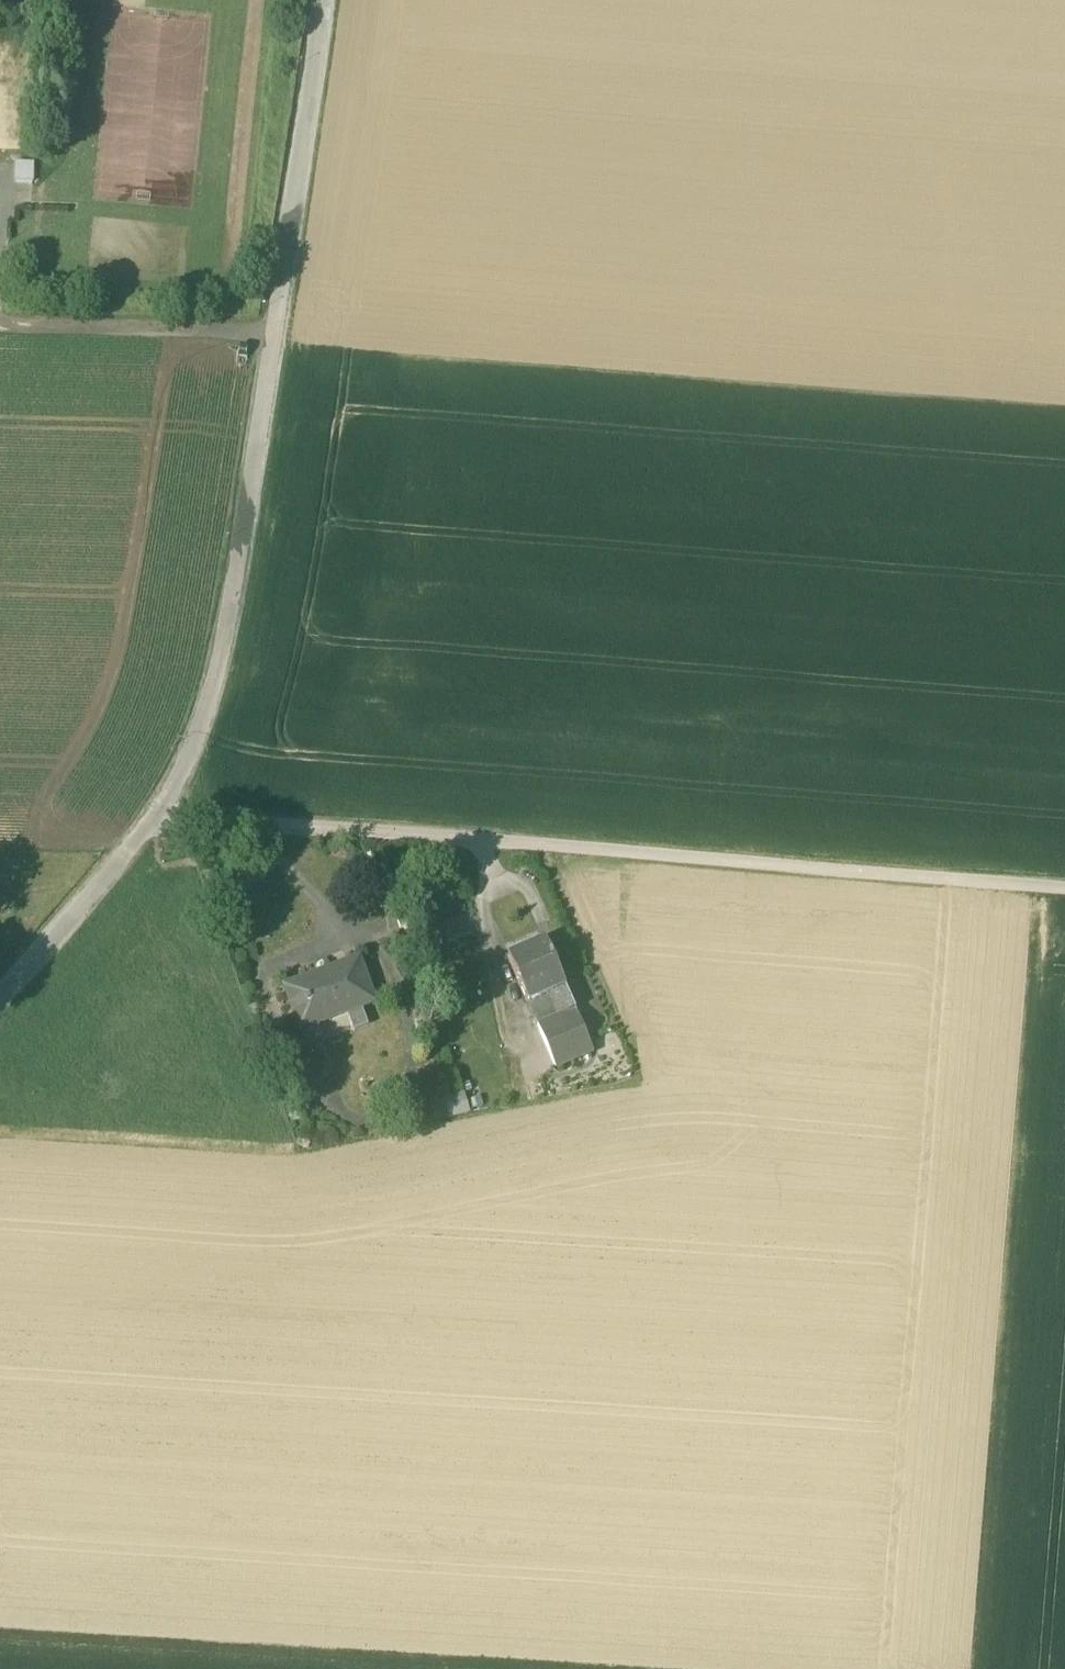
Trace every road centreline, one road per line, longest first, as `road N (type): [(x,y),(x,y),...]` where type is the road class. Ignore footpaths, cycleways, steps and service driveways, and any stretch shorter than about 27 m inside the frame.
road 1 (residential): [(324,0),(211,701),(160,815),(0,992)]
road 2 (track): [(1064,889),(474,840)]
road 3 (track): [(474,840),(160,815)]

